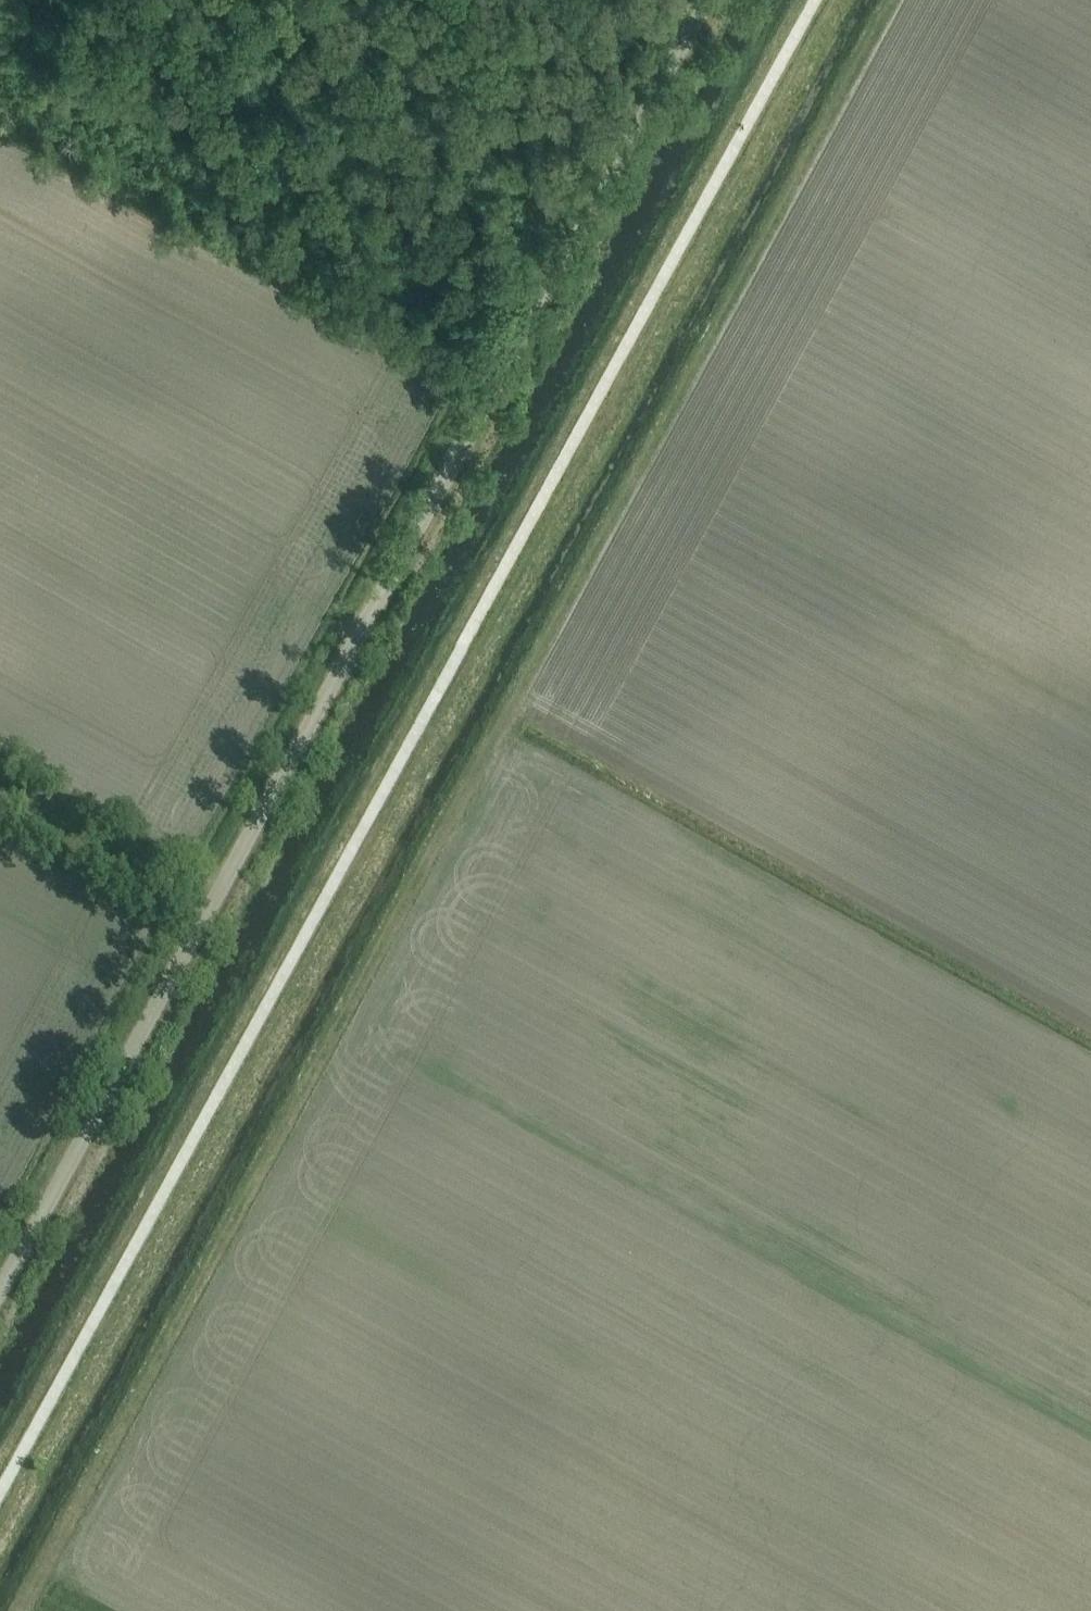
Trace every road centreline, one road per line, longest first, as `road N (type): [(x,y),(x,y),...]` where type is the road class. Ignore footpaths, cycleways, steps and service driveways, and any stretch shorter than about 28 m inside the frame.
road 1 (unclassified): [(0,1285),(708,0)]
road 2 (track): [(0,803),(203,915)]

